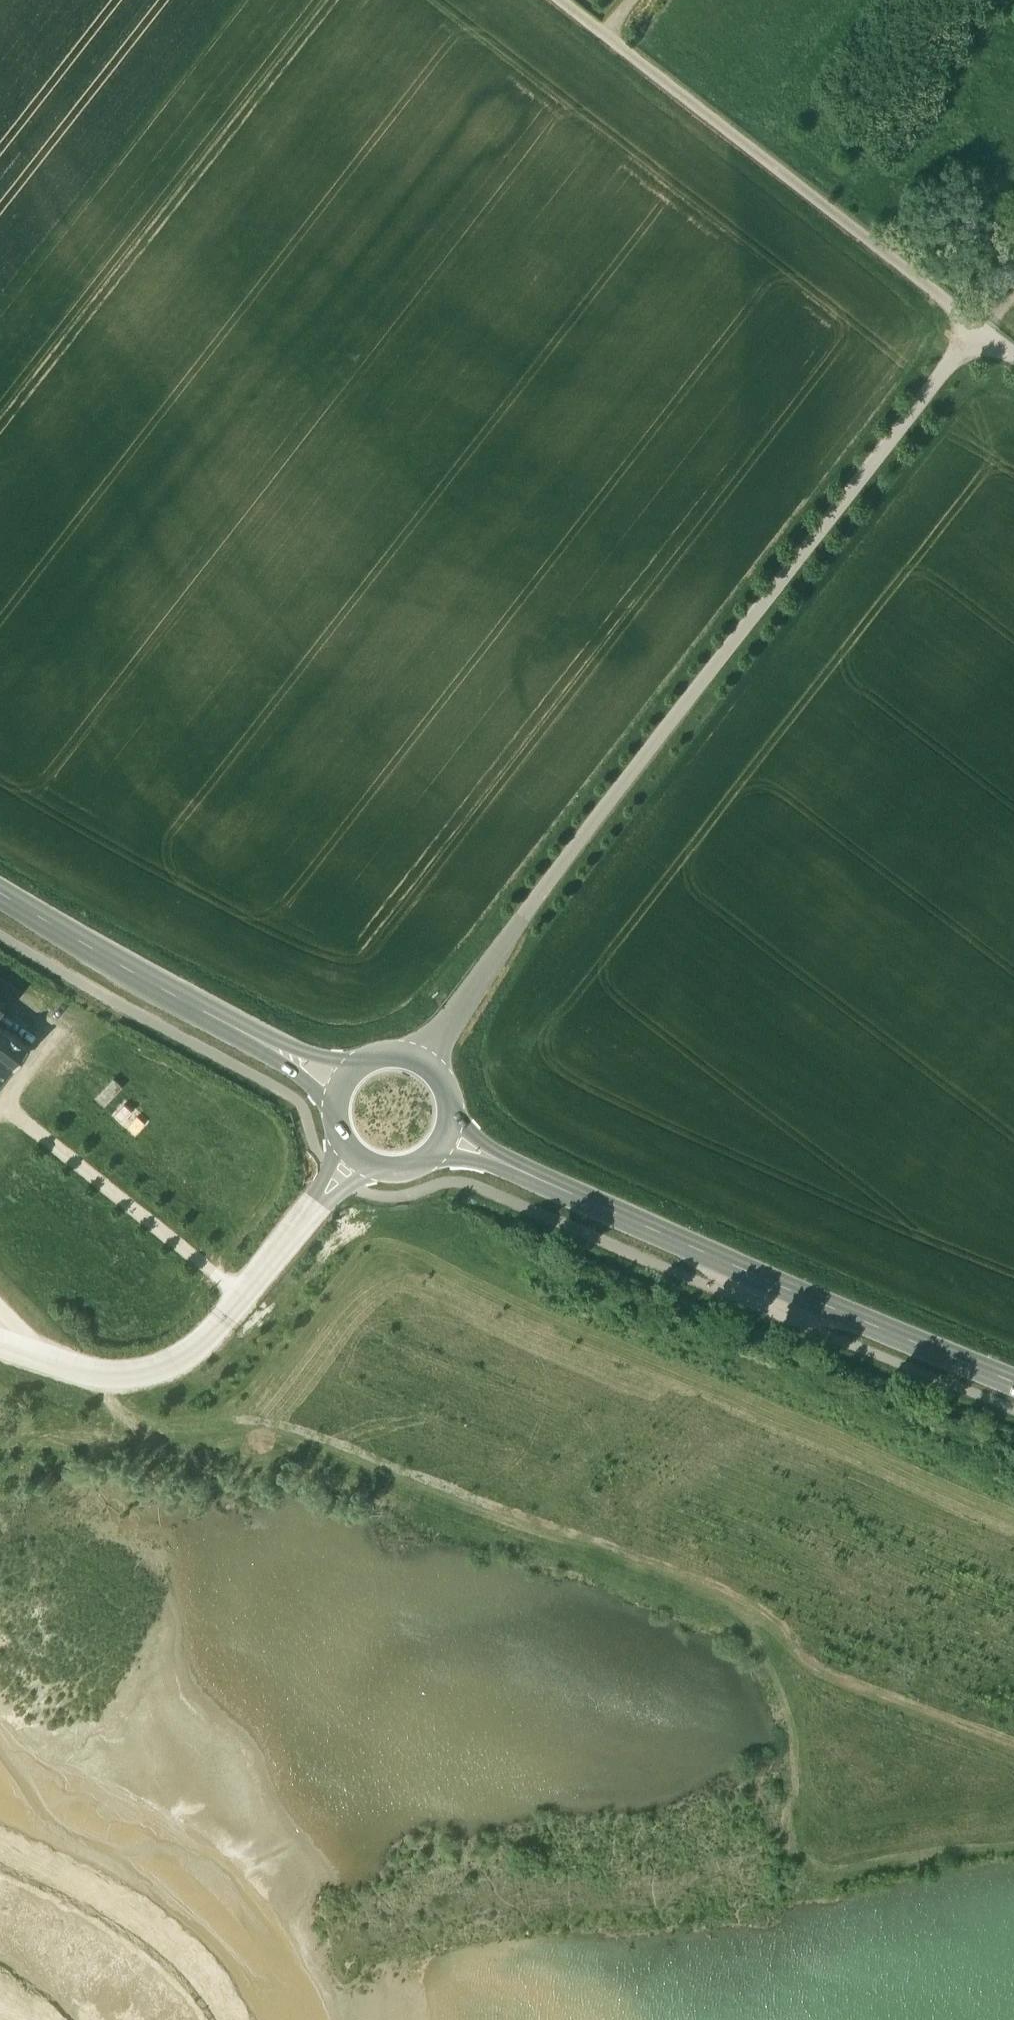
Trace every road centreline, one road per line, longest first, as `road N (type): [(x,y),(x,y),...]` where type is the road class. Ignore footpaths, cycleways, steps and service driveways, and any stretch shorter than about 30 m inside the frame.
road 1 (secondary): [(1013,1382),(444,1134)]
road 2 (secondary): [(341,1083),(0,892)]
road 3 (secondary): [(341,1083),(338,1129),(371,1163),(421,1159),(444,1134)]
road 4 (secondary): [(444,1134),(450,1101),(423,1060),(377,1054),(341,1083)]

